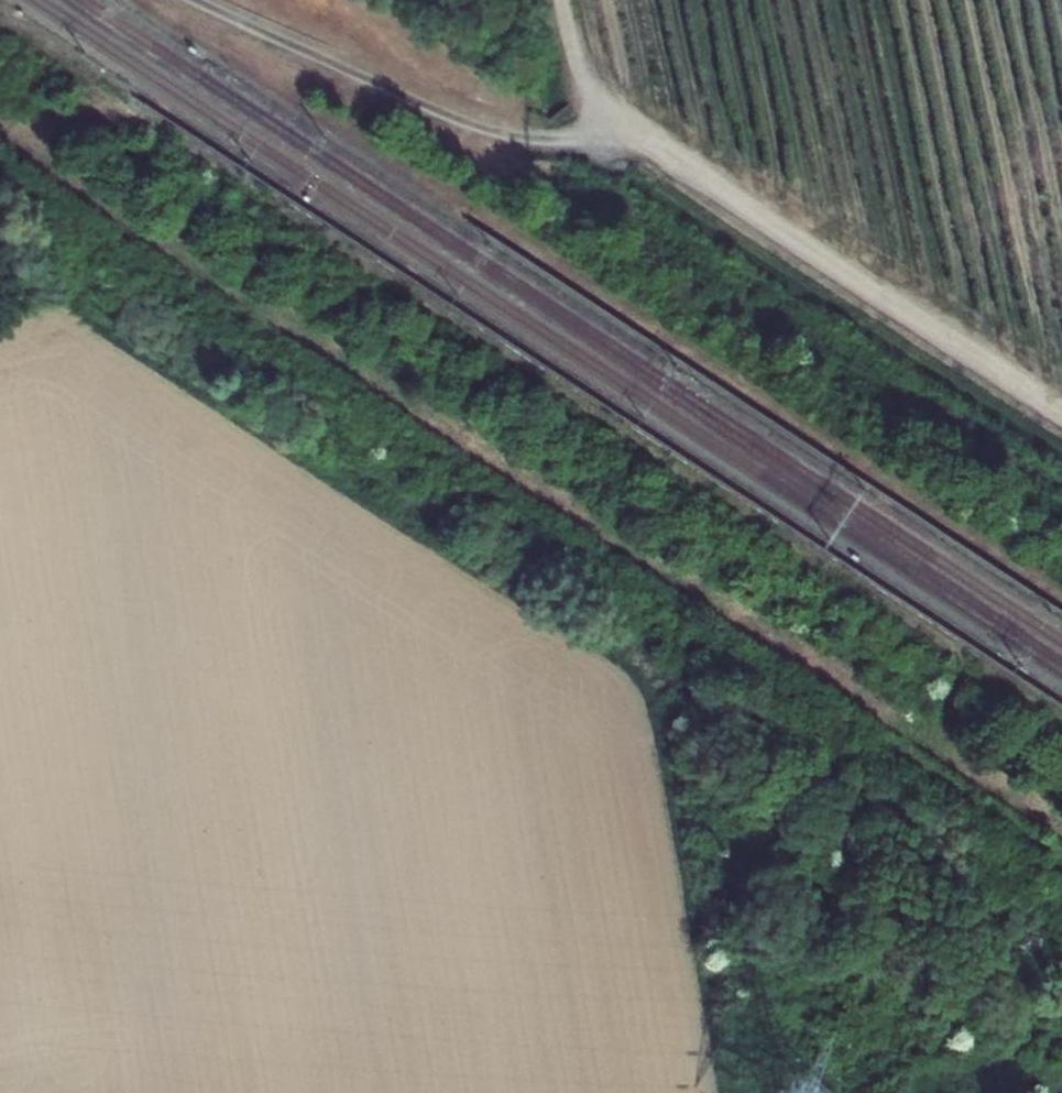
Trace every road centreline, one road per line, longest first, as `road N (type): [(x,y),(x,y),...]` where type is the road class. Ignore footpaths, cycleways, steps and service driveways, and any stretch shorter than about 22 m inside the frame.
road 1 (track): [(1061,408),(611,112),(582,73),(562,0)]

